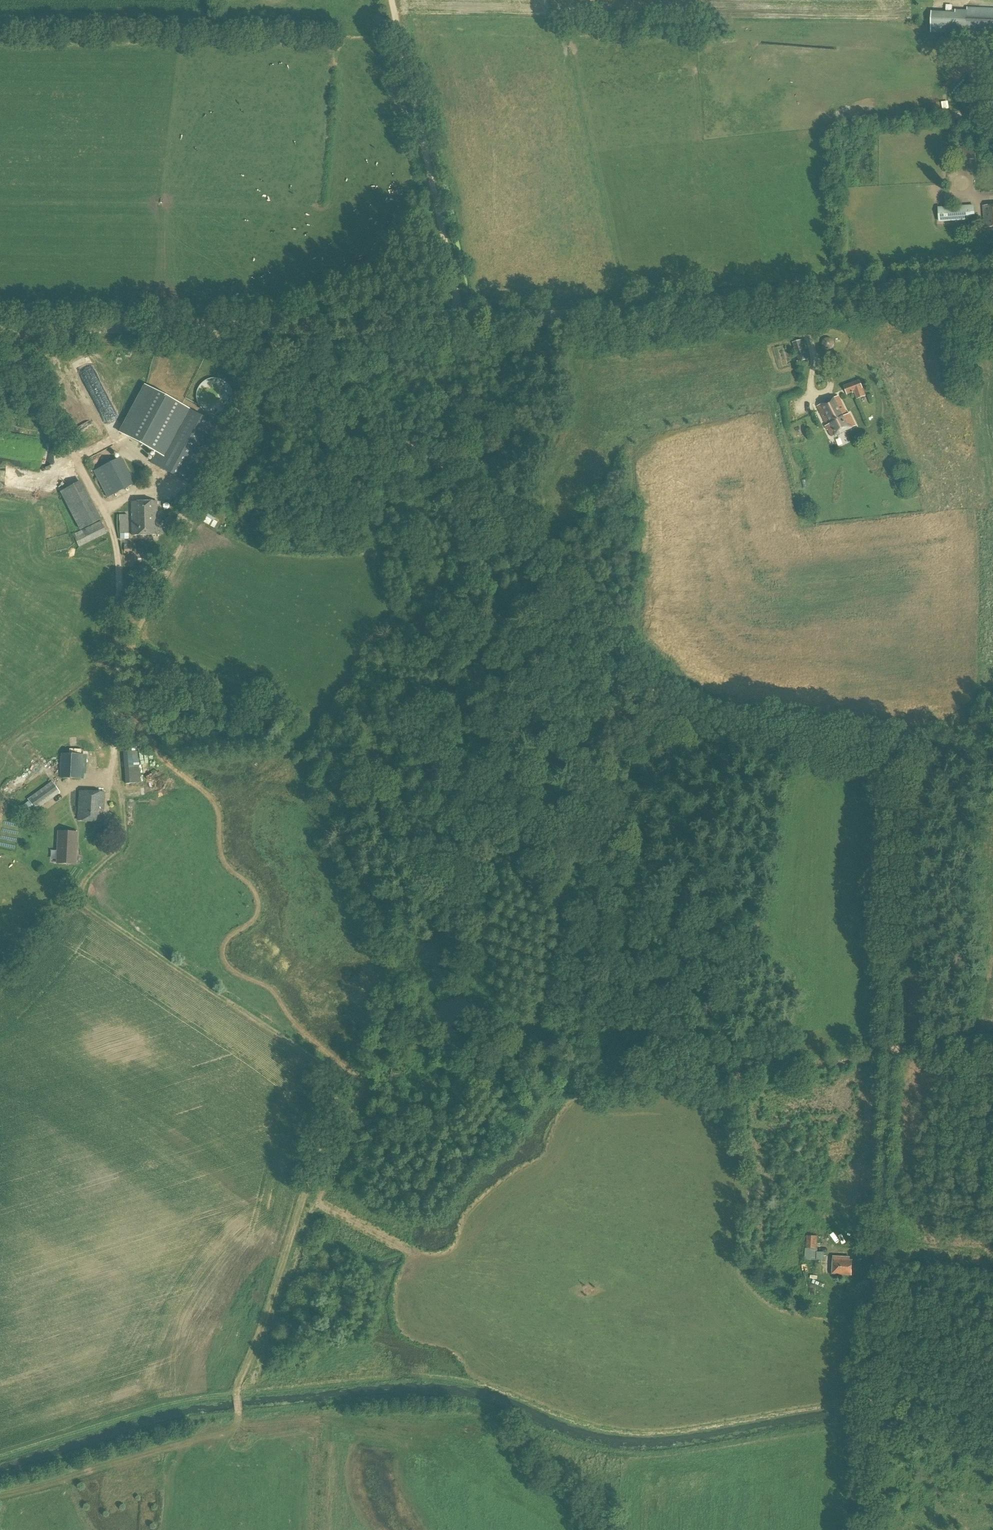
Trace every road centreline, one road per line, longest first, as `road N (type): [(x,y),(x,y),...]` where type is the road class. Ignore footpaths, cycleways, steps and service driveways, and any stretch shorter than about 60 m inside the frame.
road 1 (track): [(9,1496),(241,1429),(243,1387),(348,1079),(87,906),(85,880),(124,844),(115,700),(123,632),(113,526),(11,330)]
road 2 (track): [(268,362),(443,461),(676,715),(900,763),(905,783),(881,1271)]
road 3 (unclassified): [(461,321),(992,281)]
road 4 (unclassified): [(461,321),(0,330)]
road 5 (track): [(461,321),(392,0)]
road 6 (track): [(123,632),(268,362)]
road 7 (track): [(881,1271),(870,1529)]

